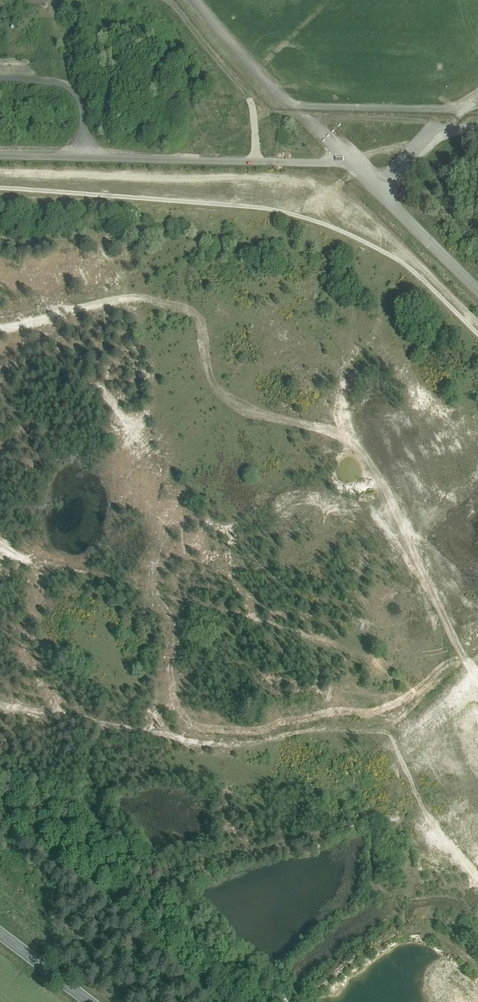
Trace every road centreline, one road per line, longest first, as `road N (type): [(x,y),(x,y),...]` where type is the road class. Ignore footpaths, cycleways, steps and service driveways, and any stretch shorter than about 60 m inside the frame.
road 1 (track): [(477,326),(345,197),(0,185)]
road 2 (unclassified): [(344,165),(0,161)]
road 3 (track): [(190,165),(195,121),(243,122),(244,107),(170,6),(150,0)]
road 4 (unclassified): [(383,203),(477,298)]
road 5 (residential): [(383,203),(441,144),(477,132)]

